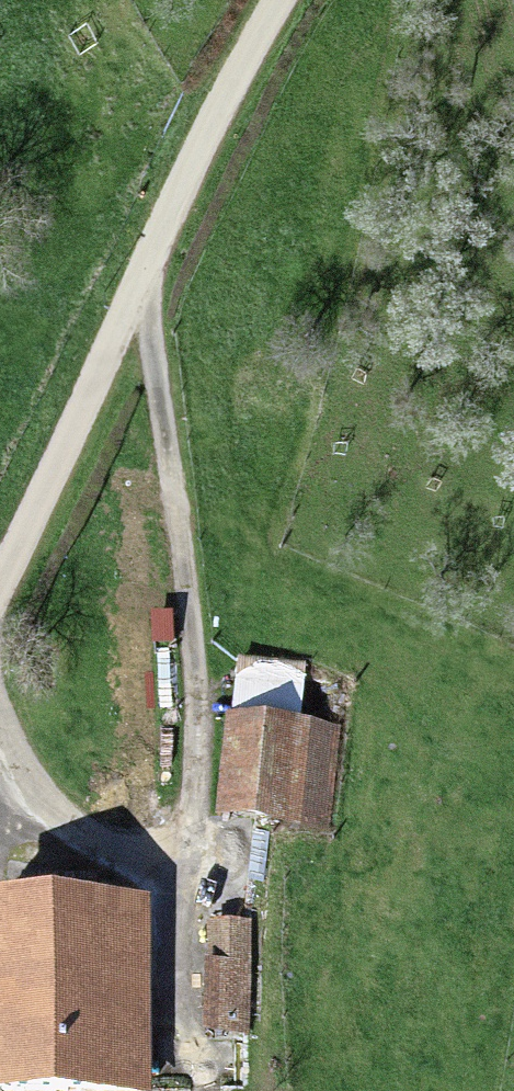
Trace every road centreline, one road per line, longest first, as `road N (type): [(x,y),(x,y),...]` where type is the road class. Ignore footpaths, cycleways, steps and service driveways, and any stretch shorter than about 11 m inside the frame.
road 1 (track): [(0,735),(47,814),(85,847),(123,866),(173,862),(193,841),(200,779),(191,617),(139,301)]
road 2 (unclassified): [(286,0),(189,184),(0,598)]
road 3 (track): [(173,862),(183,1072)]

